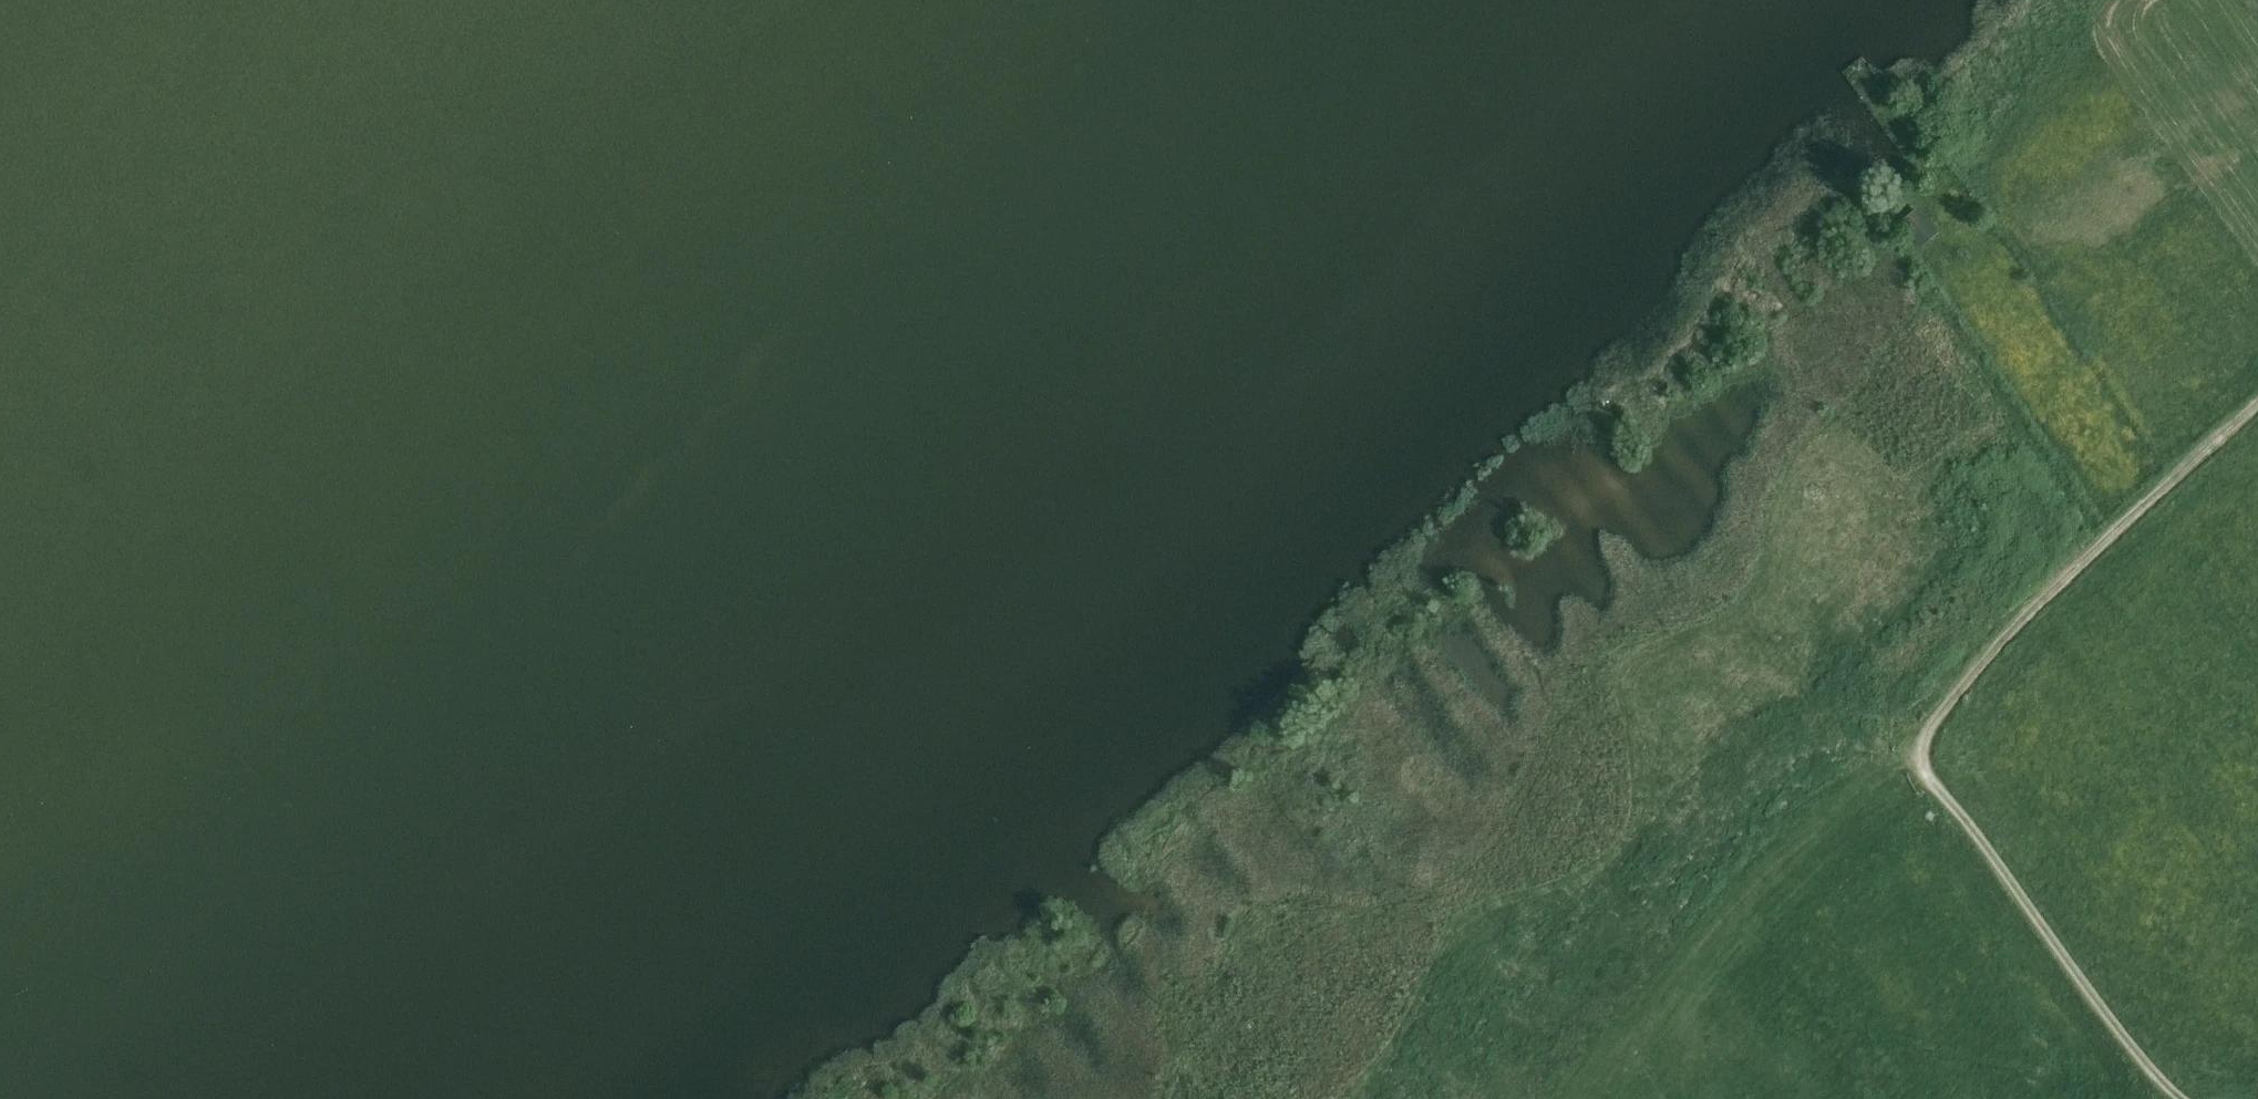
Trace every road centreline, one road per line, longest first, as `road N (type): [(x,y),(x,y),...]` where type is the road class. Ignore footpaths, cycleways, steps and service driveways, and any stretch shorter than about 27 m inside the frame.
road 1 (track): [(1916,760),(1934,721),(2027,612),(2257,403)]
road 2 (track): [(2185,1098),(1916,760)]

